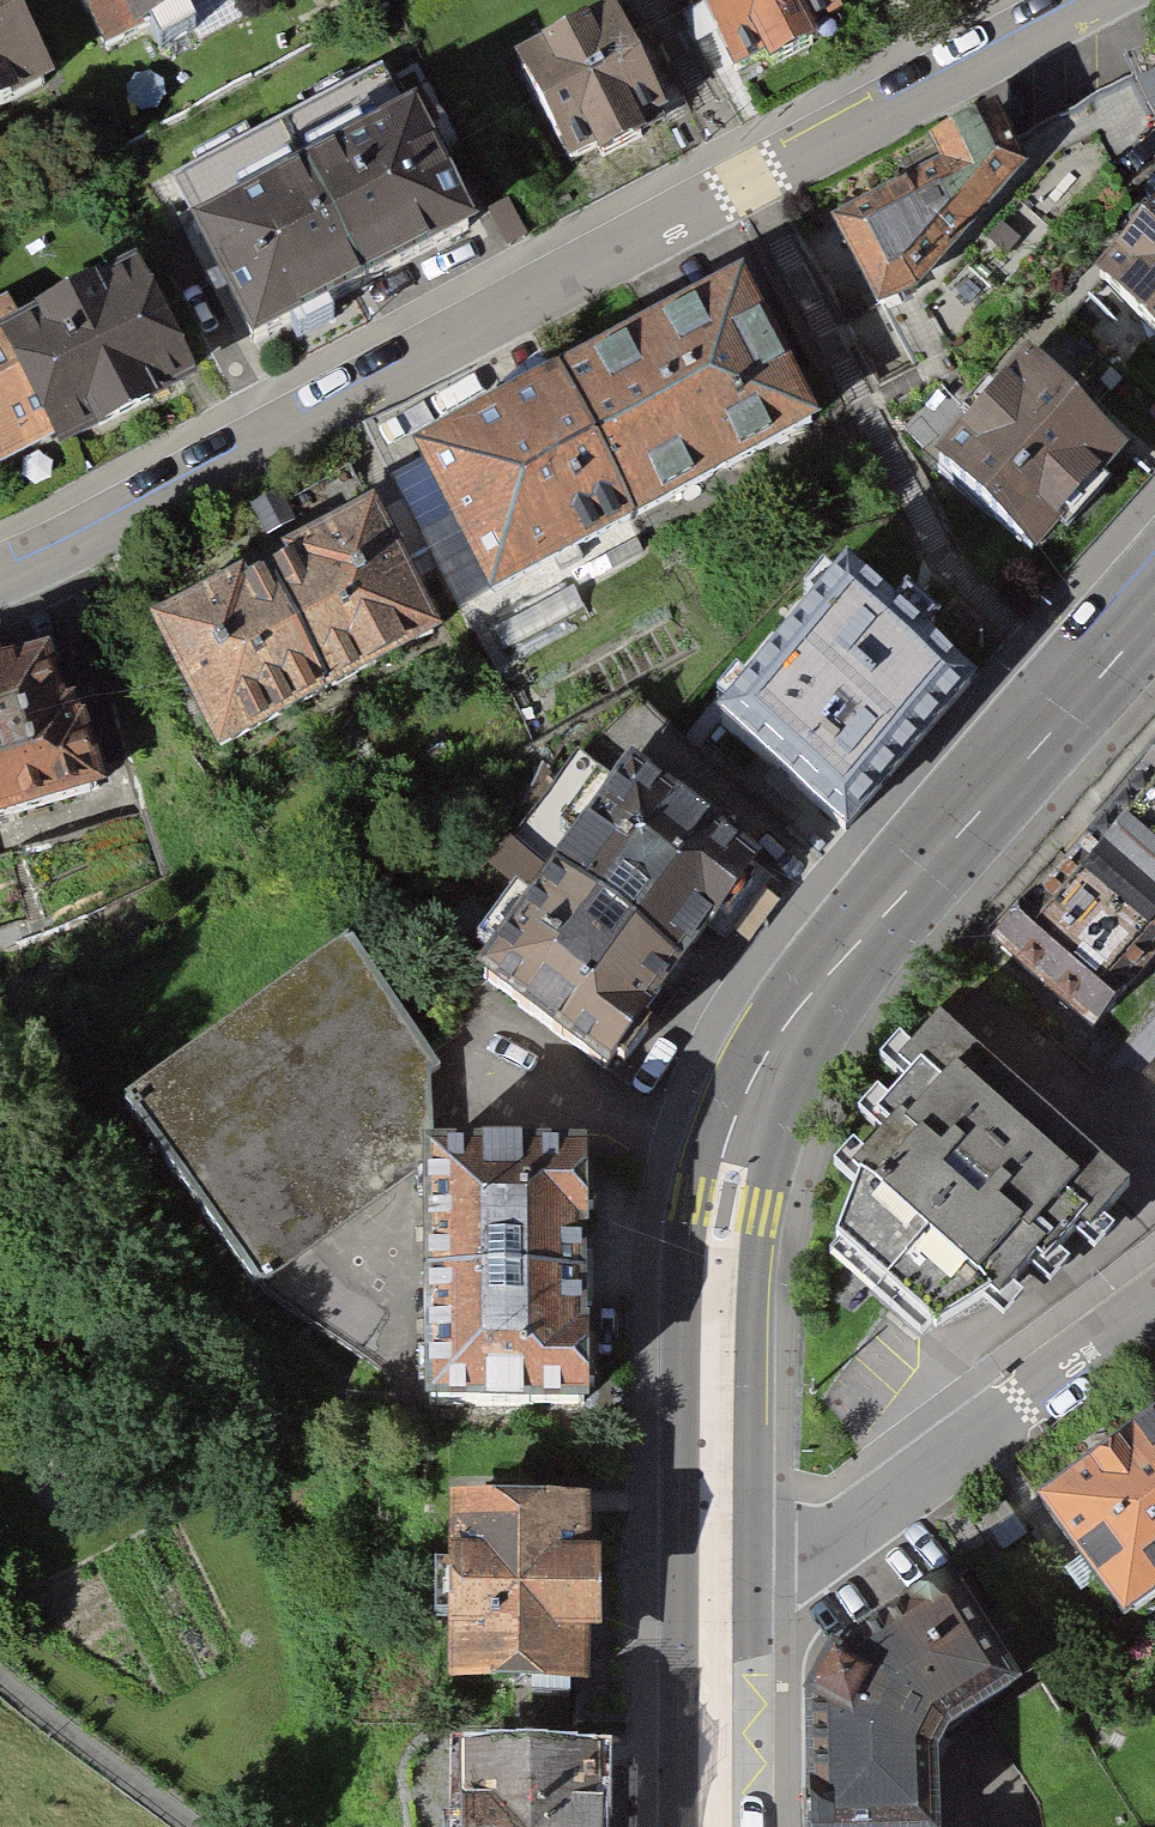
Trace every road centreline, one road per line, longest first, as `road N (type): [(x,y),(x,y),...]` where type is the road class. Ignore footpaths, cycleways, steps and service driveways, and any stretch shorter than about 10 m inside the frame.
road 1 (residential): [(1106,0),(0,584)]
road 2 (secondary): [(1154,614),(901,903),(819,1002),(770,1078),(748,1128),(724,1230),(714,1586)]
road 3 (residential): [(714,1586),(783,1584),(1154,1310)]
road 4 (secondary): [(714,1586),(714,1826)]

